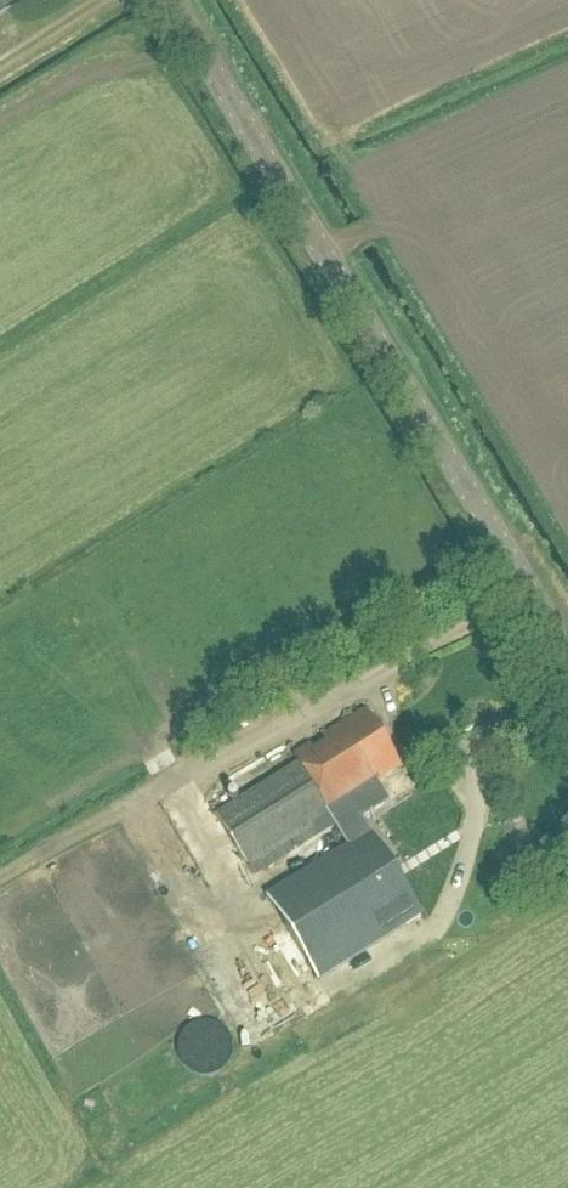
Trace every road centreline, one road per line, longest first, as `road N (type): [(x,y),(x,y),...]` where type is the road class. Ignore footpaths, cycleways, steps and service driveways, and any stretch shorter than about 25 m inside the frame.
road 1 (tertiary): [(567,662),(163,0)]
road 2 (track): [(0,885),(138,805)]

